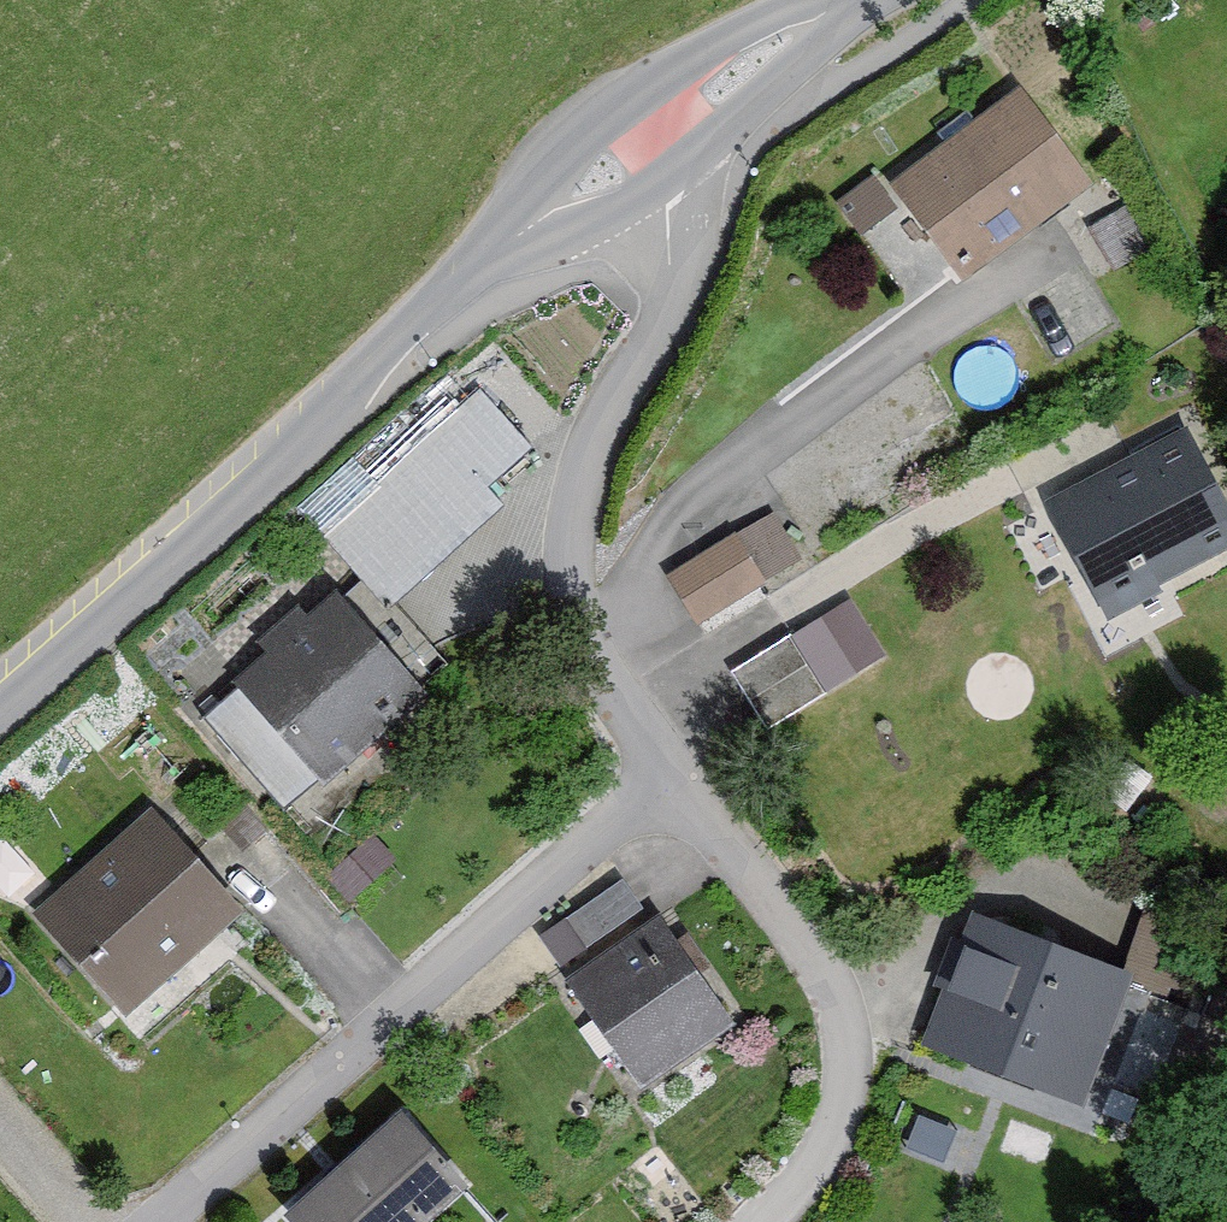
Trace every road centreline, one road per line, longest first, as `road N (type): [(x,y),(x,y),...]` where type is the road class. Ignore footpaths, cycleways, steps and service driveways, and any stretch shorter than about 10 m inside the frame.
road 1 (unclassified): [(672,124),(0,714)]
road 2 (residential): [(672,124),(660,323),(588,469),(568,542),(586,646),(673,773)]
road 3 (residential): [(673,773),(194,1221)]
road 4 (residential): [(673,773),(817,970),(838,1041),(843,1105),(750,1221)]
road 5 (unclassified): [(886,0),(672,124)]

